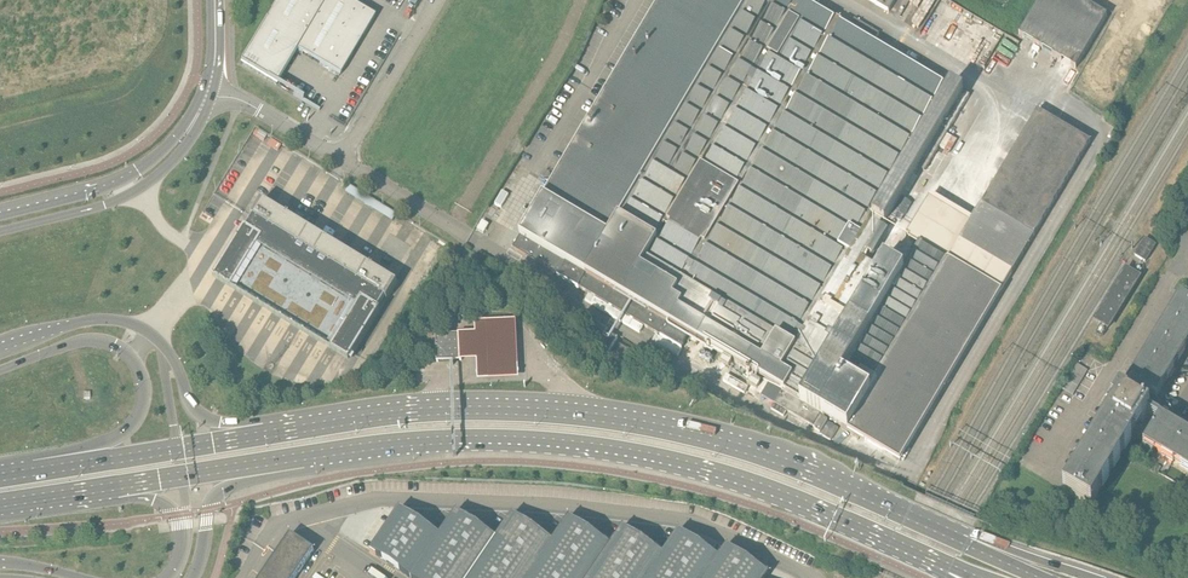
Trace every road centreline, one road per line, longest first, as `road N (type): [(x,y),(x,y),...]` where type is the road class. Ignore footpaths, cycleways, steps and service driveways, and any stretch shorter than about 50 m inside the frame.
road 1 (primary): [(965,542),(759,453),(622,421),(424,411),(272,433)]
road 2 (primary): [(260,464),(421,441),(611,448),(773,490),(952,567)]
road 3 (tertiary): [(272,433),(195,411),(167,353),(130,322),(74,322),(0,348)]
road 4 (residential): [(210,87),(327,149),(341,149),(434,0)]
road 5 (tertiary): [(0,371),(86,339),(108,341),(132,356),(143,385),(138,417),(71,466)]
road 6 (tertiary): [(0,230),(152,182),(194,137),(210,87)]
road 7 (tertiary): [(210,87),(166,148),(134,170),(0,210)]
road 8 (primary): [(272,433),(71,466)]
road 9 (primary): [(107,488),(260,464)]
road 10 (tertiary): [(107,488),(163,503),(180,521),(185,546),(170,577)]
road 11 (tertiary): [(194,577),(212,500),(260,464)]
road 12 (trunk): [(1092,577),(965,542)]

